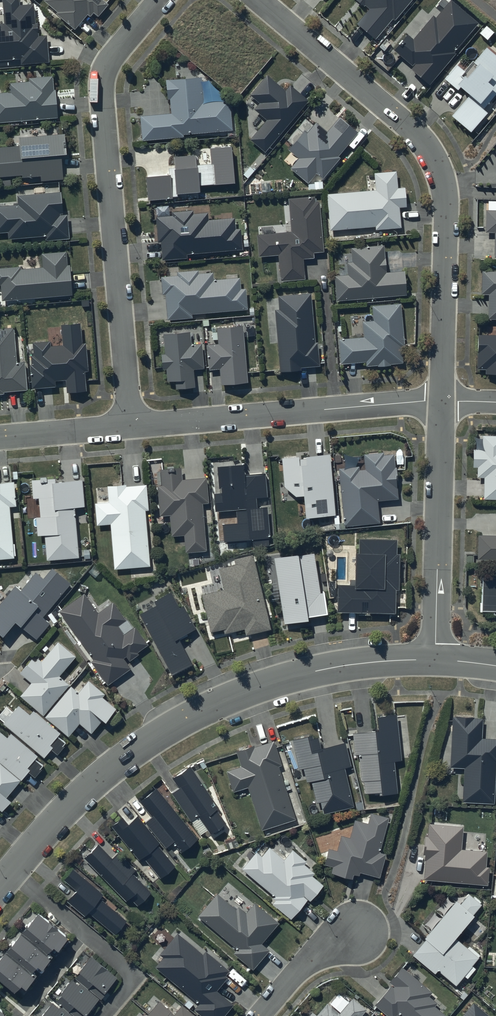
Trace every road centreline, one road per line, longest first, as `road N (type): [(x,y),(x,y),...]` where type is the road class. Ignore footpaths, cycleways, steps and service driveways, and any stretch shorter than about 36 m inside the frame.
road 1 (tertiary): [(0,885),(100,777),(212,706),(318,670),(431,660)]
road 2 (residential): [(258,0),(403,121),(436,164),(447,218),(442,400)]
road 3 (residential): [(132,426),(102,79),(159,0)]
road 4 (residential): [(132,426),(442,400)]
road 5 (residential): [(442,400),(431,660)]
road 6 (residential): [(0,437),(132,426)]
road 7 (residential): [(357,934),(321,948),(260,1015)]

